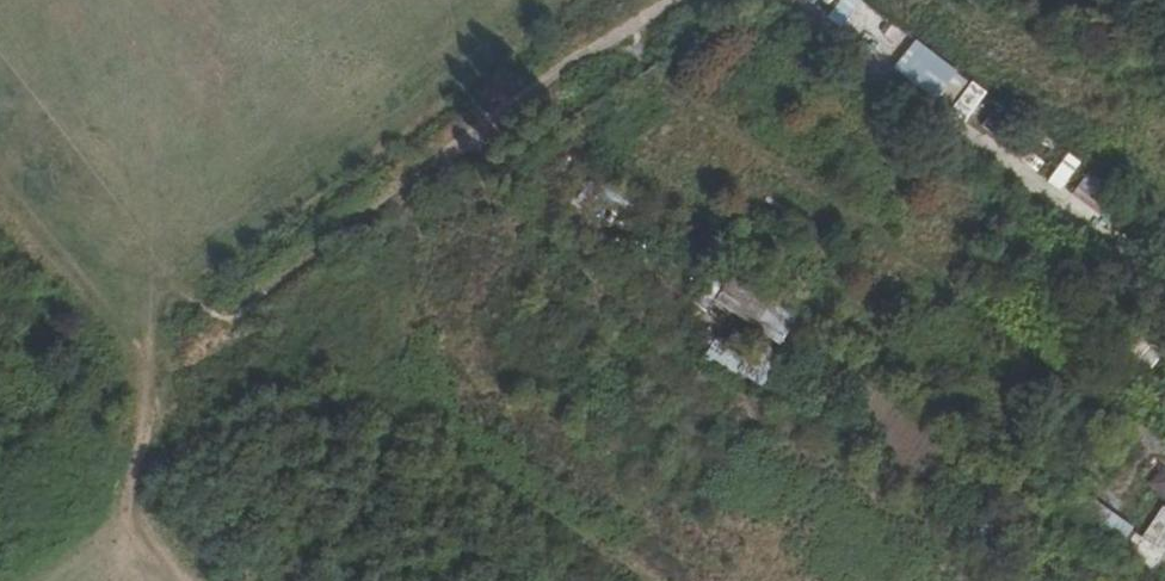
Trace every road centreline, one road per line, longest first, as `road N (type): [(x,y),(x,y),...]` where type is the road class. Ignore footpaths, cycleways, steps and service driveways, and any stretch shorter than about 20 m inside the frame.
road 1 (track): [(1141,431),(650,71),(620,36)]
road 2 (track): [(674,0),(224,321)]
road 3 (track): [(643,580),(444,413),(410,334),(412,182)]
road 4 (track): [(0,46),(101,169),(191,299),(224,321)]
road 5 (track): [(191,299),(0,184)]
road 6 (track): [(623,253),(498,163),(478,135)]

